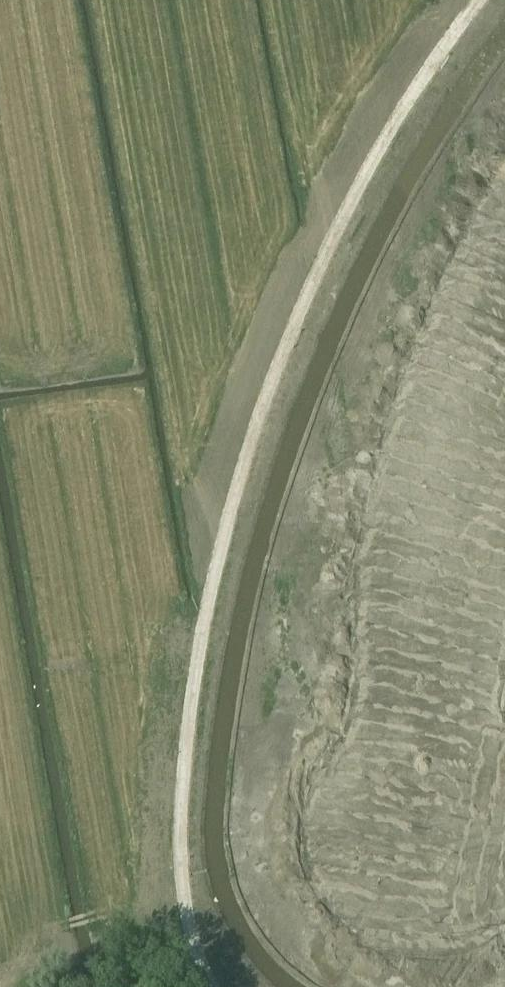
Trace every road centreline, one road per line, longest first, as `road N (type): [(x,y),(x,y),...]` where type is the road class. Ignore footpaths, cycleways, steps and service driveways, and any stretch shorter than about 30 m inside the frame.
road 1 (track): [(211,986),(192,936),(178,818),(224,527),(266,396),(391,123),(478,0)]
road 2 (motorway): [(504,242),(461,330),(417,463),(399,584),(397,774)]
road 3 (motorway): [(449,771),(464,598),(504,461)]
road 4 (tertiary): [(397,774),(379,785),(358,820),(360,862),(386,895),(405,904),(446,904),(481,881),(496,842)]

